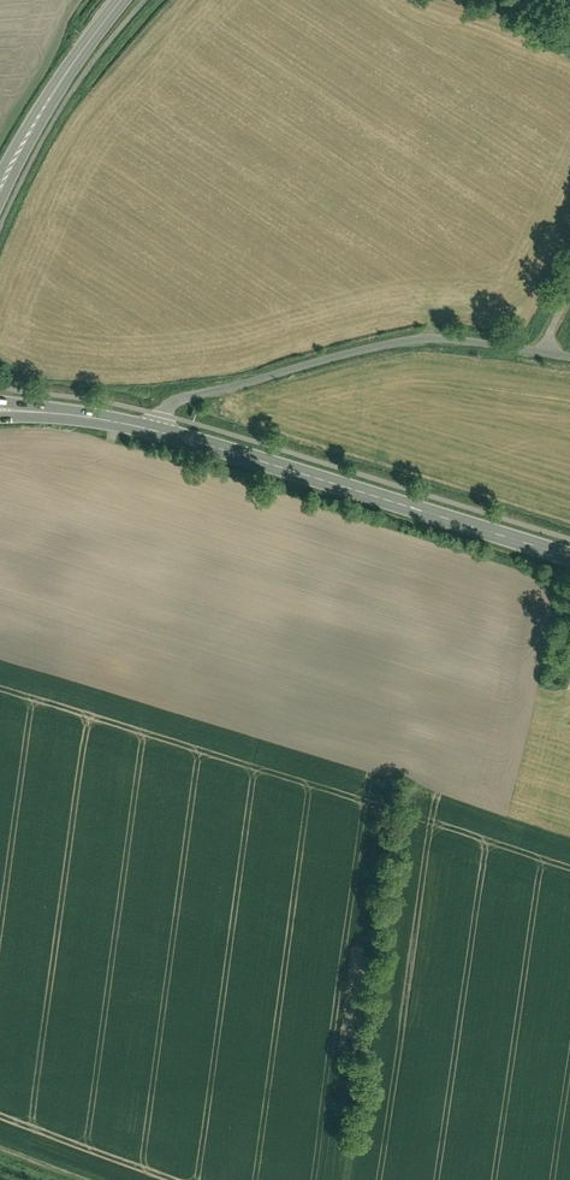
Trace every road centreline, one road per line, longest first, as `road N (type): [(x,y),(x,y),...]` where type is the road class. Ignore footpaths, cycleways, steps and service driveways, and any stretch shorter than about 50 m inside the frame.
road 1 (secondary): [(569,557),(155,430)]
road 2 (unclassified): [(155,430),(160,414),(183,398),(334,358),(446,342),(541,354)]
road 3 (tertiary): [(0,205),(77,57)]
road 4 (tertiary): [(77,57),(53,82),(0,173)]

